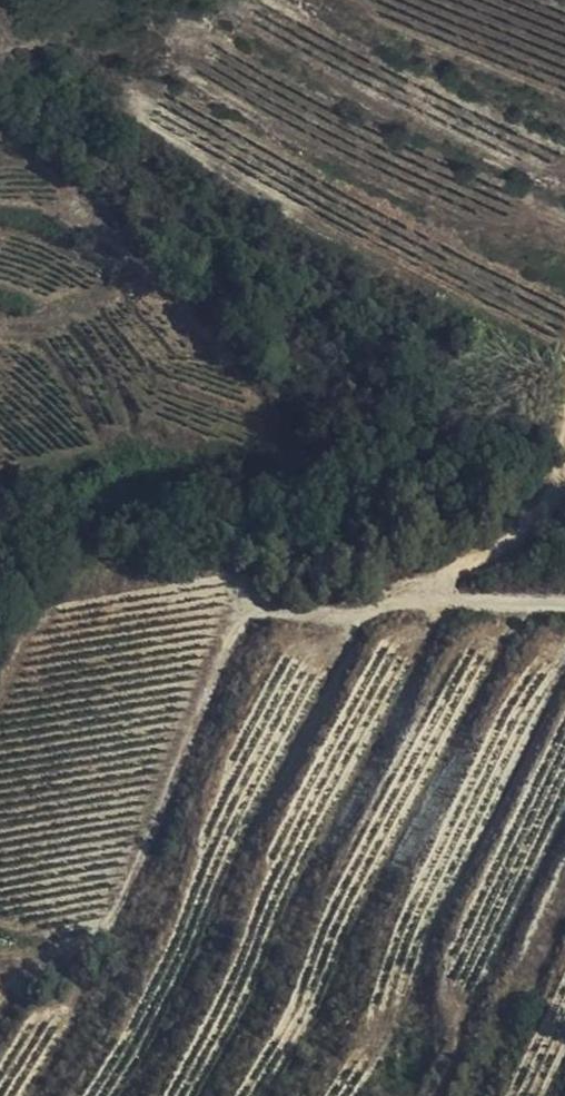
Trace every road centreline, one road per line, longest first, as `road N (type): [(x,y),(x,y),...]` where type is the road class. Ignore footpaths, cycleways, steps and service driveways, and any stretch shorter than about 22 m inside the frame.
road 1 (track): [(316,610),(430,598),(564,604)]

